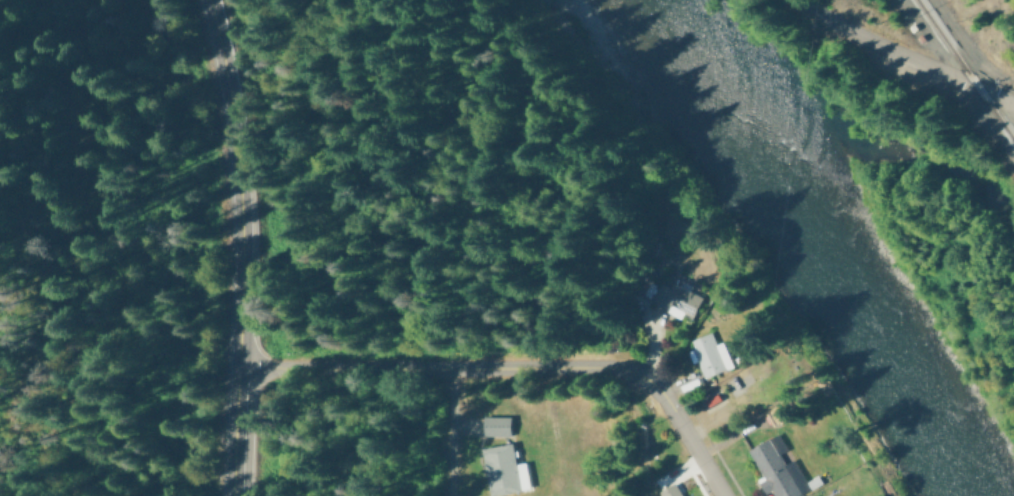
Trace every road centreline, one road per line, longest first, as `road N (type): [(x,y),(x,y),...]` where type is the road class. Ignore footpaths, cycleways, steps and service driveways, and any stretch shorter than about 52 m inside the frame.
road 1 (residential): [(719,495),(665,400),(628,373),(242,372)]
road 2 (trunk): [(206,0),(230,102),(243,260),(235,495)]
road 3 (residential): [(1013,106),(851,35),(792,0)]

